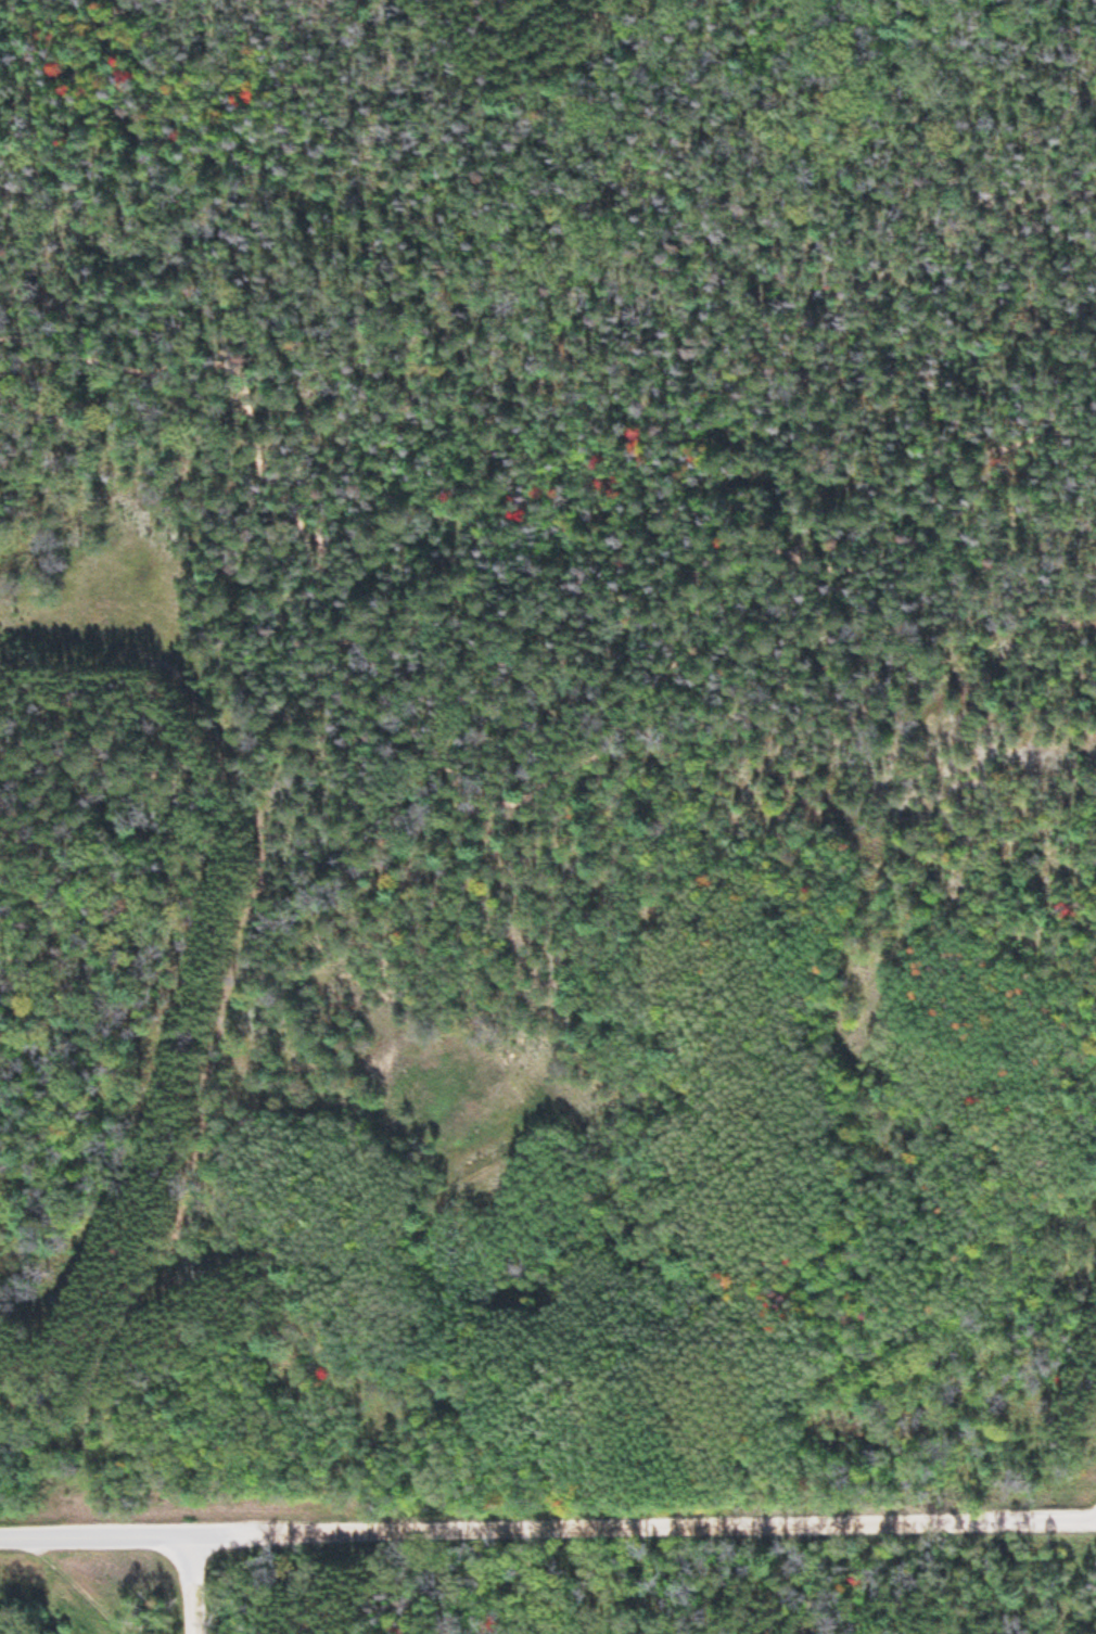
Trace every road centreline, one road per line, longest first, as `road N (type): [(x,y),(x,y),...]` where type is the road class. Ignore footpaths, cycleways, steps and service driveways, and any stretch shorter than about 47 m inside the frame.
road 1 (residential): [(199,1537),(1095,1518)]
road 2 (residential): [(0,1541),(199,1537)]
road 3 (track): [(153,662),(0,663)]

